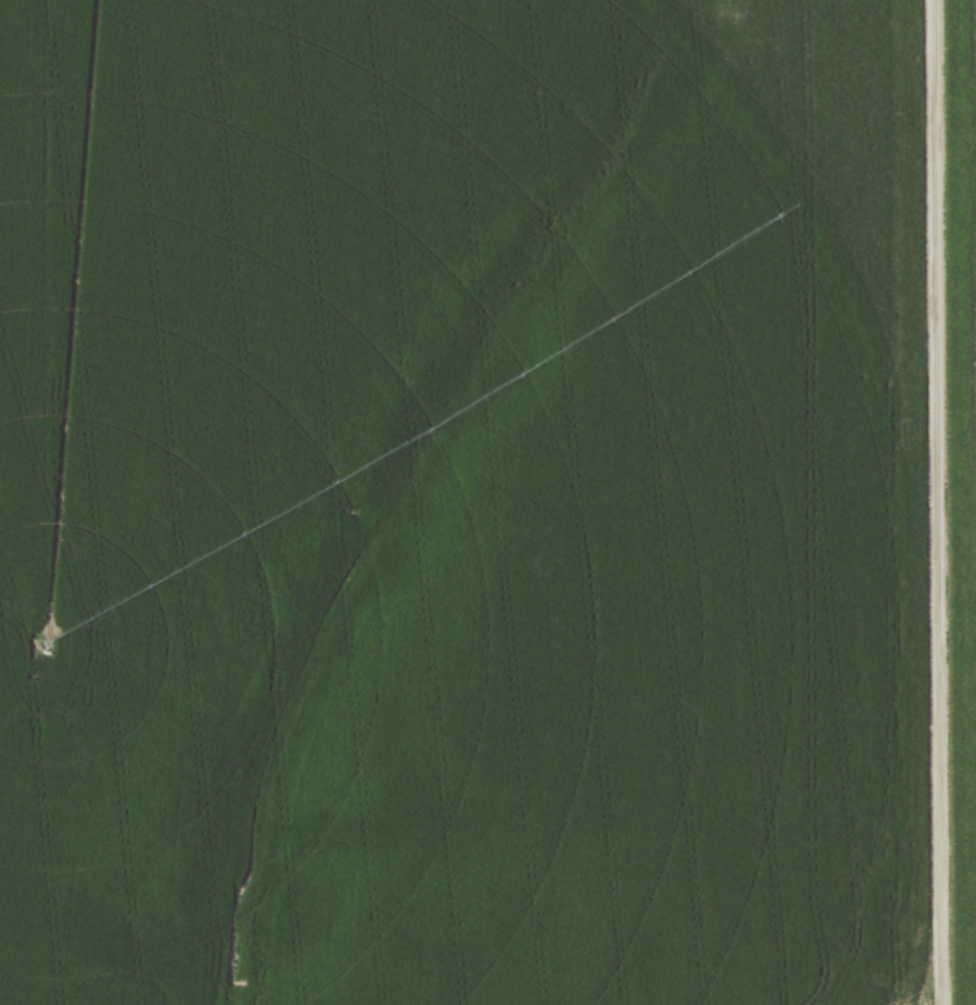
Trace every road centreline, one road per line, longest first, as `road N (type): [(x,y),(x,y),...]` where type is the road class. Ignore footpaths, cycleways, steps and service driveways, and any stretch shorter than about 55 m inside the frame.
road 1 (residential): [(940,1004),(932,0)]

